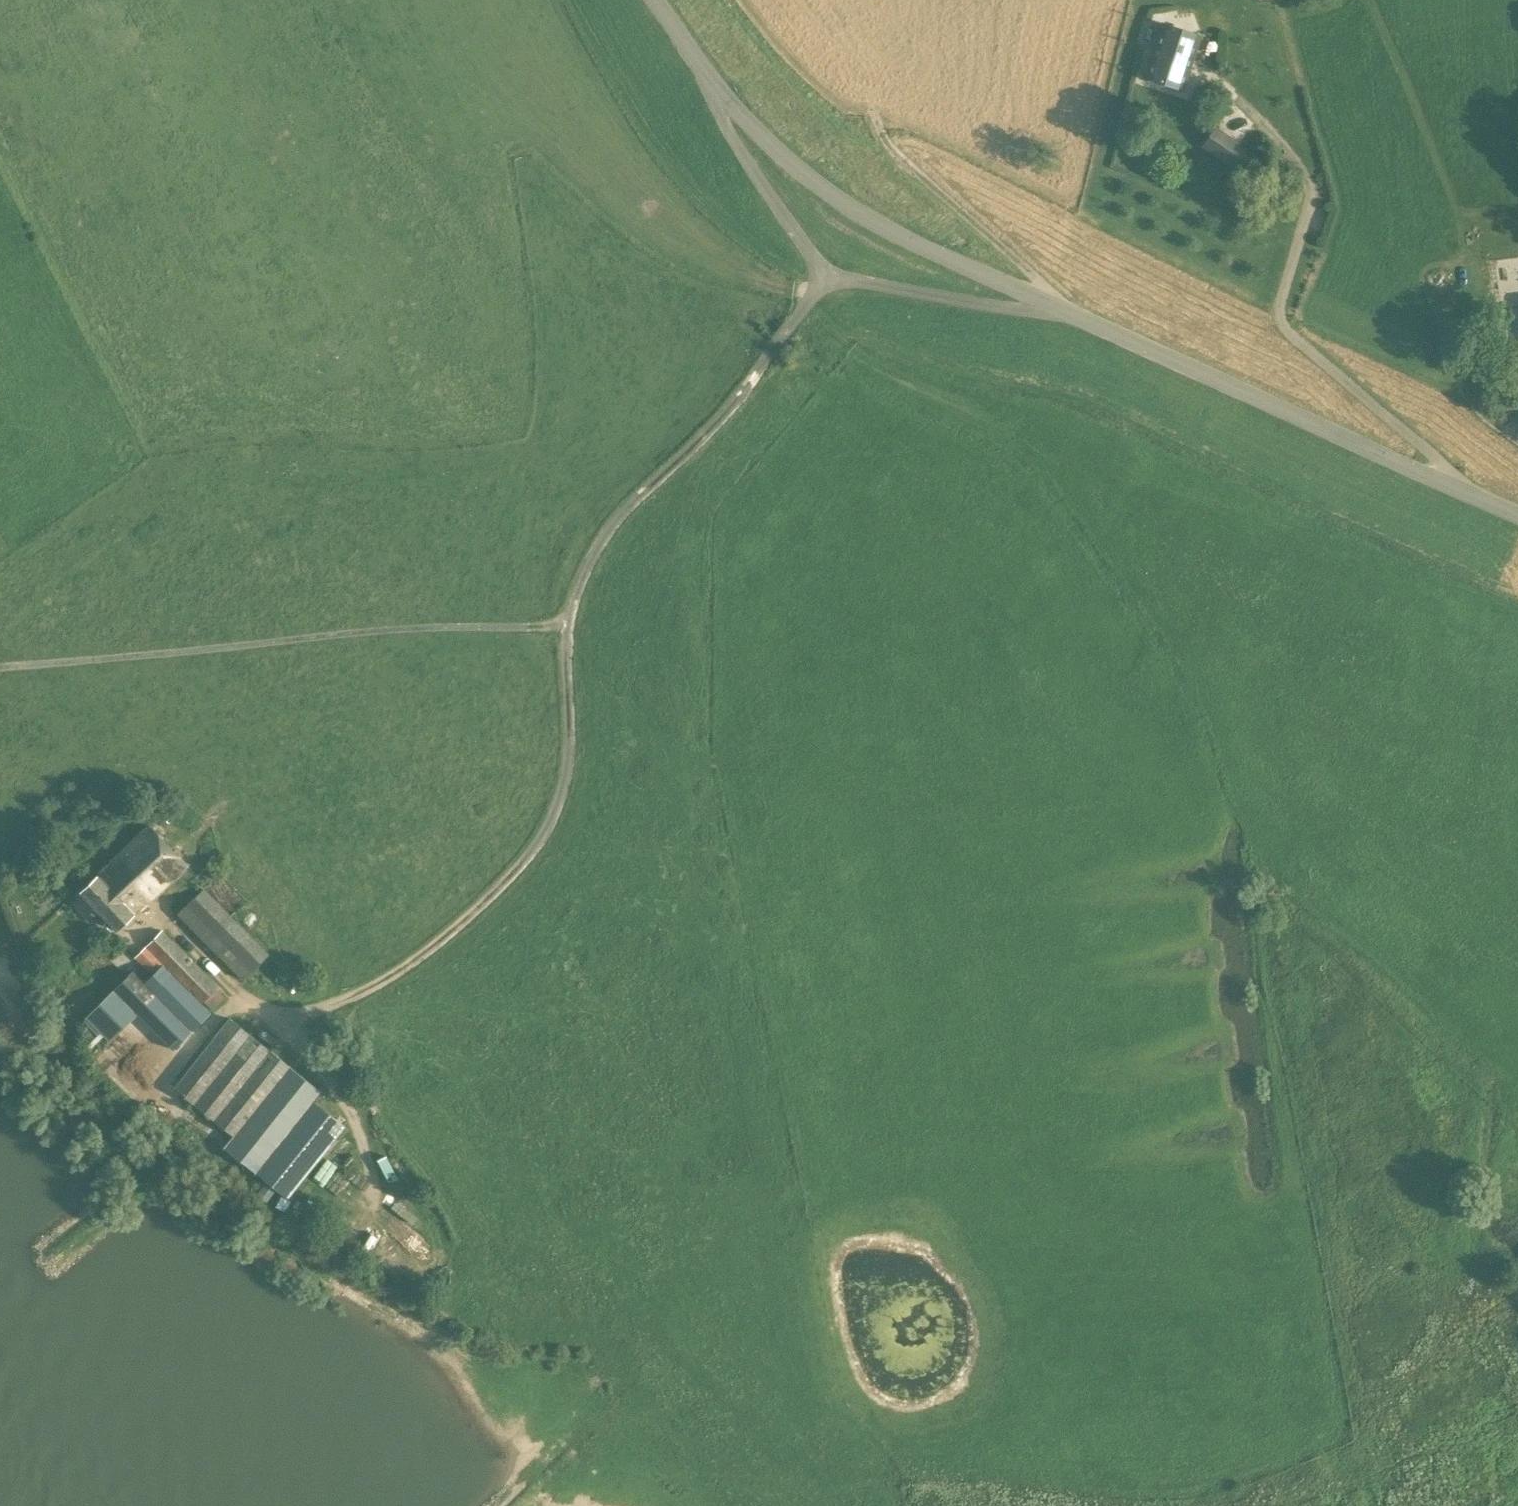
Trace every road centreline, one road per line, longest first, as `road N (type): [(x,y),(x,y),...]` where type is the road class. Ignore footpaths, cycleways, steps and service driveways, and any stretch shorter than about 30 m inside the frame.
road 1 (unclassified): [(0,659),(566,617)]
road 2 (unclassified): [(286,1011),(313,1012),(422,948),(497,888),(543,828),(564,769),(566,617)]
road 3 (tertiary): [(1517,517),(1044,302)]
road 4 (unclassified): [(566,617),(582,559),(601,532),(748,384),(827,274)]
road 5 (tertiary): [(1044,302),(846,207),(711,82)]
road 6 (track): [(811,297),(638,108),(573,0)]
road 7 (track): [(1071,315),(887,144),(867,97)]
road 8 (unclassified): [(827,274),(718,124),(711,82)]
road 9 (unclassified): [(1044,302),(1023,313),(827,274)]

